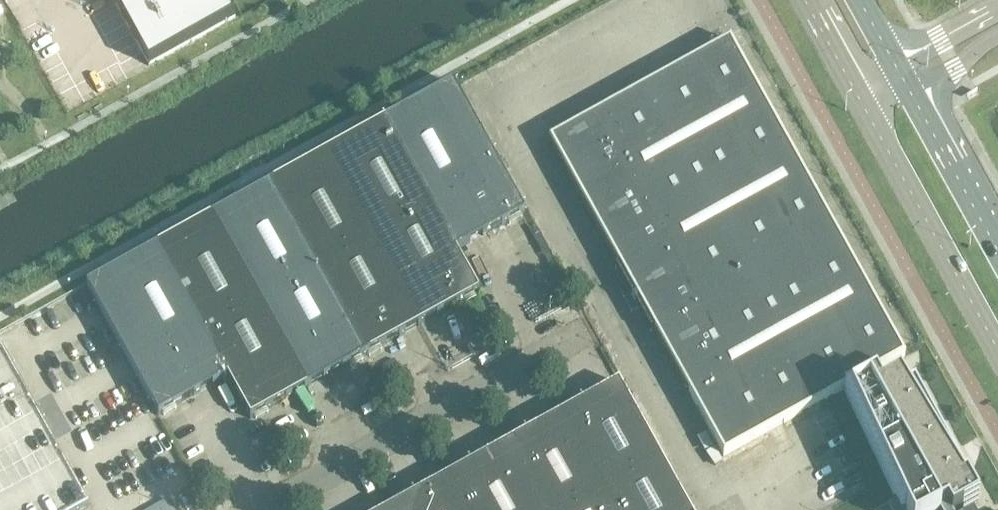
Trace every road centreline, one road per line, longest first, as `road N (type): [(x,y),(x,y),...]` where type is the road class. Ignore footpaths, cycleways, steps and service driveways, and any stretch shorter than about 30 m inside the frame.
road 1 (unclassified): [(272,509),(595,333)]
road 2 (secondary): [(863,95),(997,348)]
road 3 (secondary): [(997,237),(906,75)]

